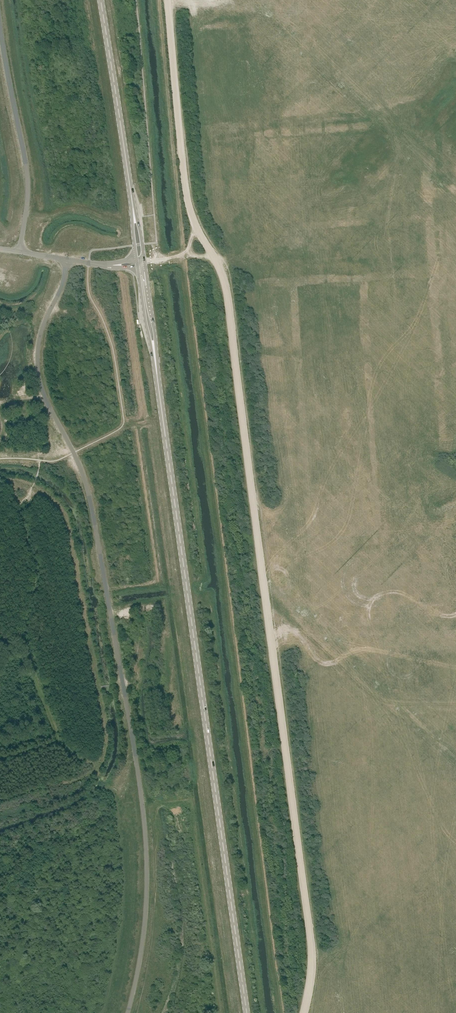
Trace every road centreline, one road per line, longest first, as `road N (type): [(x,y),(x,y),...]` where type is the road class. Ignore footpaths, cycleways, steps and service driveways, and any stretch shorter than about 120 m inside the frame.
road 1 (track): [(305,1012),(312,950),(228,300),(187,201),(169,0)]
road 2 (unclassified): [(128,1012),(146,875),(140,790),(88,492),(38,374),(41,333),(68,259)]
road 3 (primary): [(244,1012),(141,262)]
road 4 (primary): [(141,262),(100,0)]
road 5 (unclassified): [(21,252),(28,174),(0,27)]

